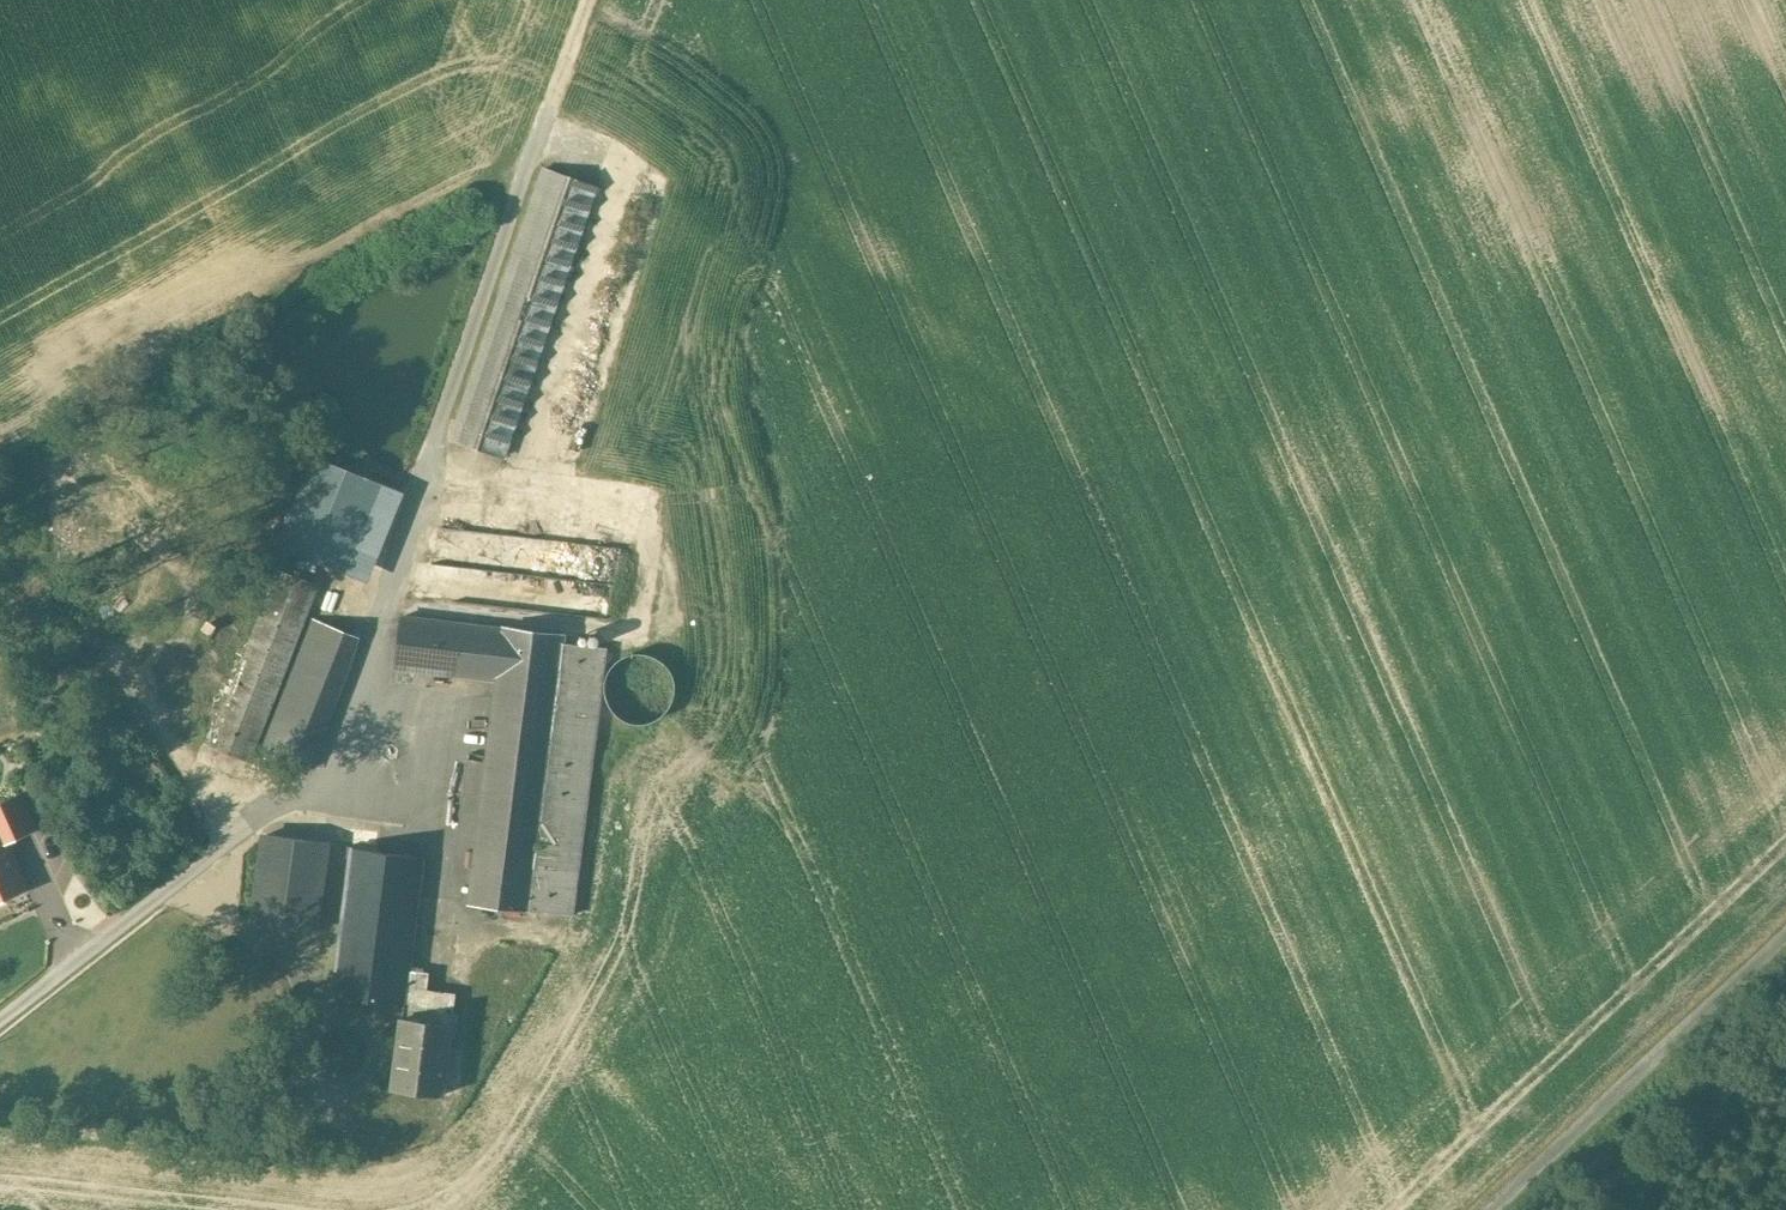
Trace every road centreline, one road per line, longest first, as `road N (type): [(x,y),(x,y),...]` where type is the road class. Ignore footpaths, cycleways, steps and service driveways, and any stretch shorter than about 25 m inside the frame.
road 1 (unclassified): [(1489,1209),(1785,934)]

